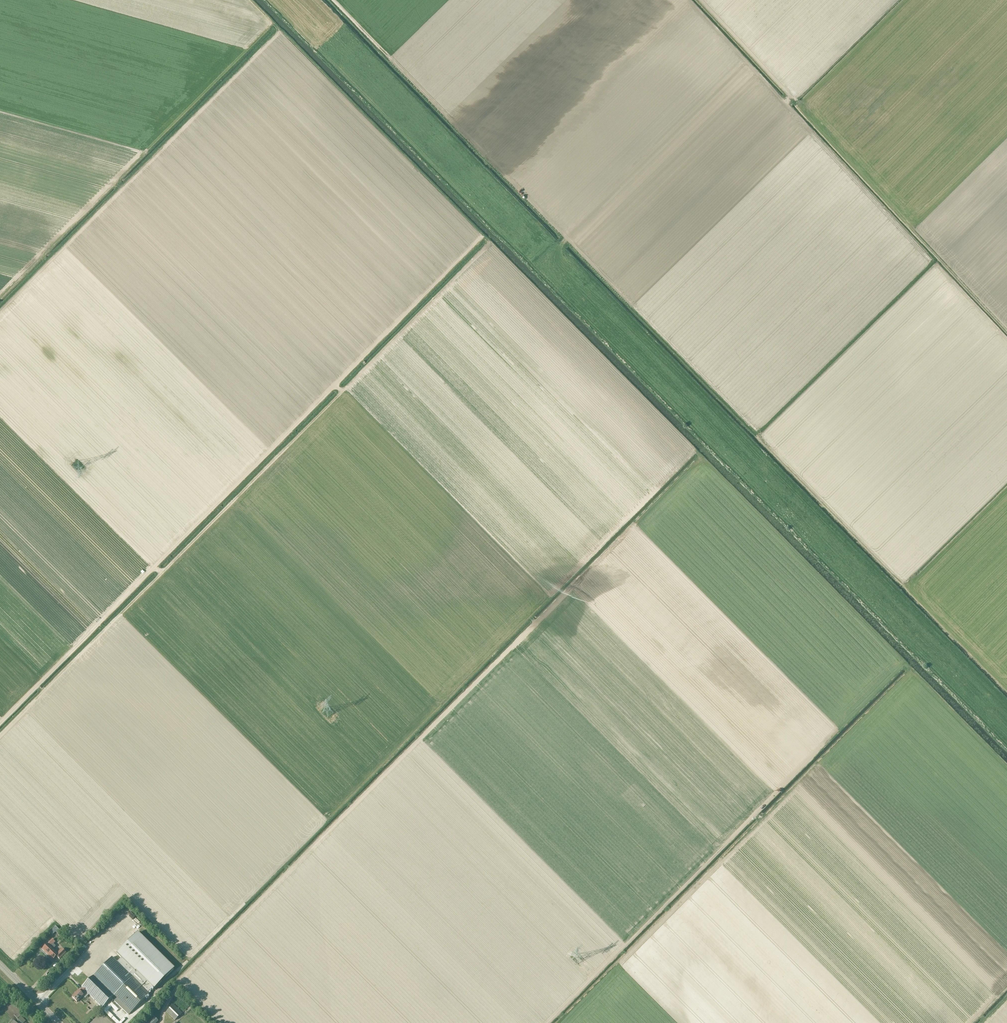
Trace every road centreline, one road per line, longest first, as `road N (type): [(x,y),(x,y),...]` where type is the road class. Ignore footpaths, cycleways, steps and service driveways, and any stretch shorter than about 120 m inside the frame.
road 1 (track): [(168,1001),(700,458)]

